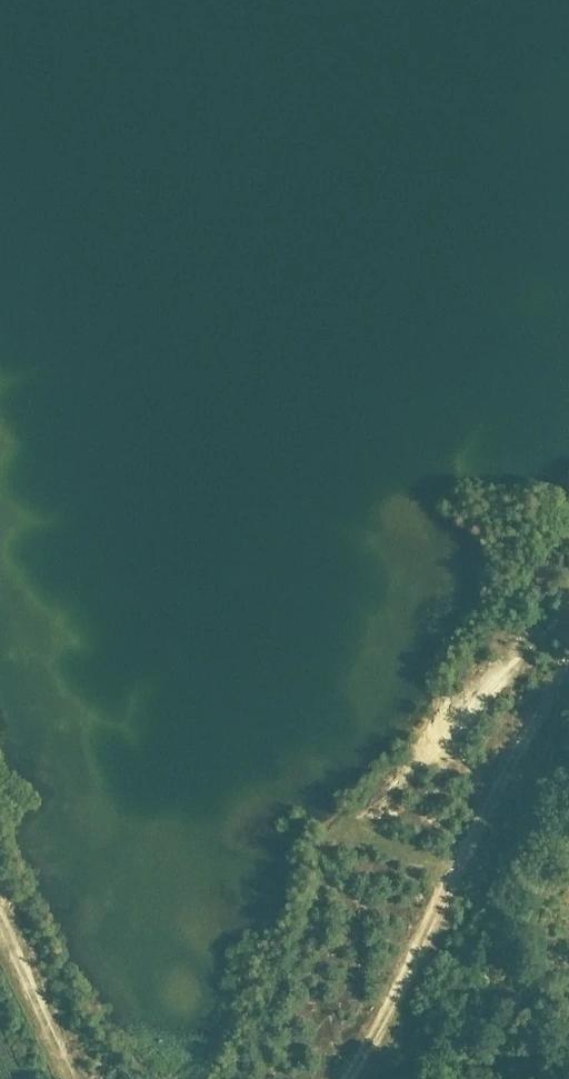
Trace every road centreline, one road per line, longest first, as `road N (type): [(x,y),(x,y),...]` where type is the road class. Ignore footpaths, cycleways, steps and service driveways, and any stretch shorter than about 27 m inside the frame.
road 1 (track): [(568,651),(340,1078)]
road 2 (track): [(72,1078),(0,926)]

